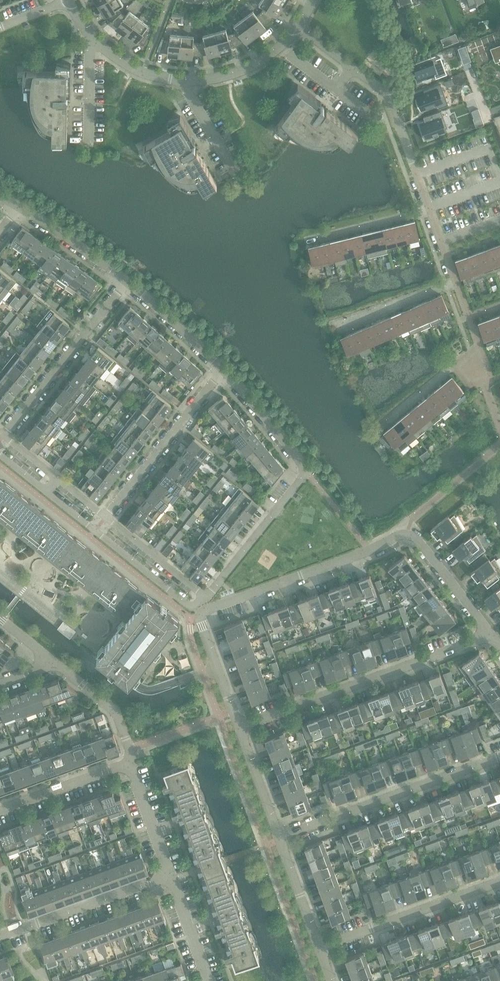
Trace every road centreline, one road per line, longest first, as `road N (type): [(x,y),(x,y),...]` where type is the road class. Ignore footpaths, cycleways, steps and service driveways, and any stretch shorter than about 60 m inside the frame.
road 1 (residential): [(238,727),(204,614),(407,535)]
road 2 (residential): [(223,368),(305,468),(202,596)]
road 3 (residential): [(70,0),(113,54),(143,72),(182,80),(230,73),(299,26)]
road 4 (residential): [(238,727),(491,636)]
road 5 (residential): [(432,211),(388,95),(299,26)]
road 6 (residential): [(278,838),(499,758)]
road 7 (residential): [(43,491),(192,610),(202,596)]
road 8 (residential): [(2,436),(128,281)]
road 9 (residential): [(319,948),(499,882)]
road 10 (residential): [(104,518),(223,368)]
road 11 (residential): [(0,936),(169,876)]
road 12 (residential): [(0,809),(128,763)]
road 13 (residential): [(458,282),(334,329)]
road 14 (residential): [(491,636),(407,535)]
road 15 (residential): [(21,205),(128,281)]
road 16 (residential): [(128,763),(114,709),(56,663)]
road 17 (residential): [(128,281),(223,368)]
road 18 (residential): [(432,211),(308,242)]
road 19 (residential): [(481,345),(383,427)]
road 20 (residential): [(202,596),(104,518)]
road 21 (residential): [(169,876),(128,763)]

